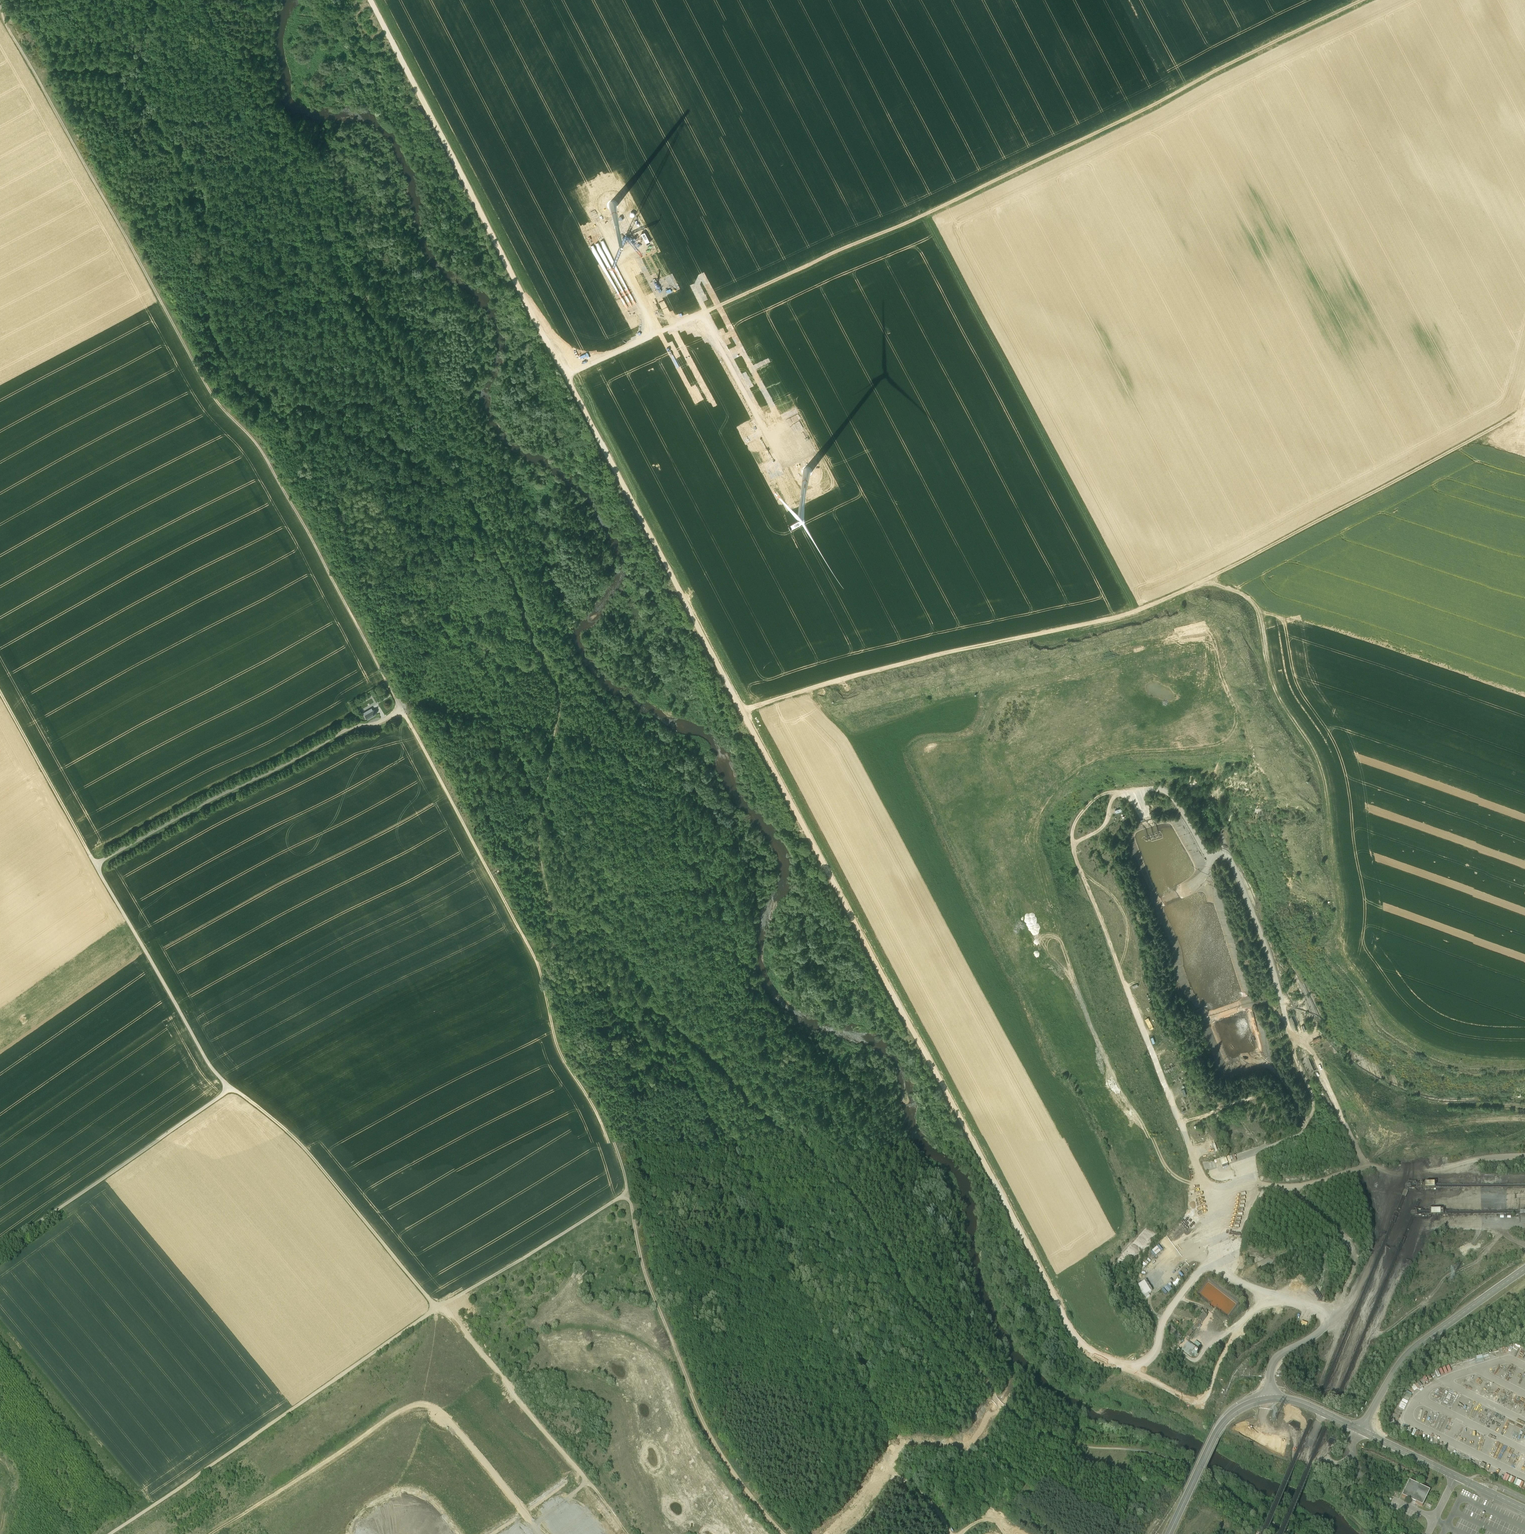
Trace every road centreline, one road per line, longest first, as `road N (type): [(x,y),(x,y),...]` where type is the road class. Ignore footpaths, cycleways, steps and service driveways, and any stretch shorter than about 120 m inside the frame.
road 1 (track): [(1329,1317),(1297,1302),(1253,1307),(1200,1400),(1078,1343),(372,0)]
road 2 (track): [(550,934),(662,1008),(770,1111),(849,1195),(934,1329),(1009,1409),(1066,1440),(1207,1465),(1298,1533)]
road 3 (track): [(567,372),(1345,0)]
road 4 (track): [(743,708),(1150,591),(1517,416)]
road 5 (track): [(1270,1302),(1212,1258),(1217,1187),(1201,1171),(1073,852),(1074,842),(1103,828),(1122,794)]
road 6 (track): [(2,0),(227,406)]
road 7 (track): [(438,1307),(627,1200),(594,1103),(556,1037),(542,973)]
road 8 (track): [(114,1533),(438,1307)]
road 9 (track): [(627,1200),(647,1286),(695,1407),(783,1533)]
road 10 (track): [(95,865),(341,724),(401,702)]
road 11 (track): [(1127,986),(1022,865),(1016,834),(1018,803),(1109,719)]
road 12 (track): [(227,406),(267,451),(401,702)]
road 13 (track): [(228,1089),(311,1152),(438,1307)]
road 14 (track): [(401,702),(539,958)]
road 15 (track): [(0,1251),(228,1089)]
road 16 (track): [(228,1089),(95,865)]
road 17 (track): [(95,865),(0,692)]
road 18 (track): [(702,306),(783,460)]
road 19 (track): [(849,1533),(895,1476),(933,1504),(953,1533)]

